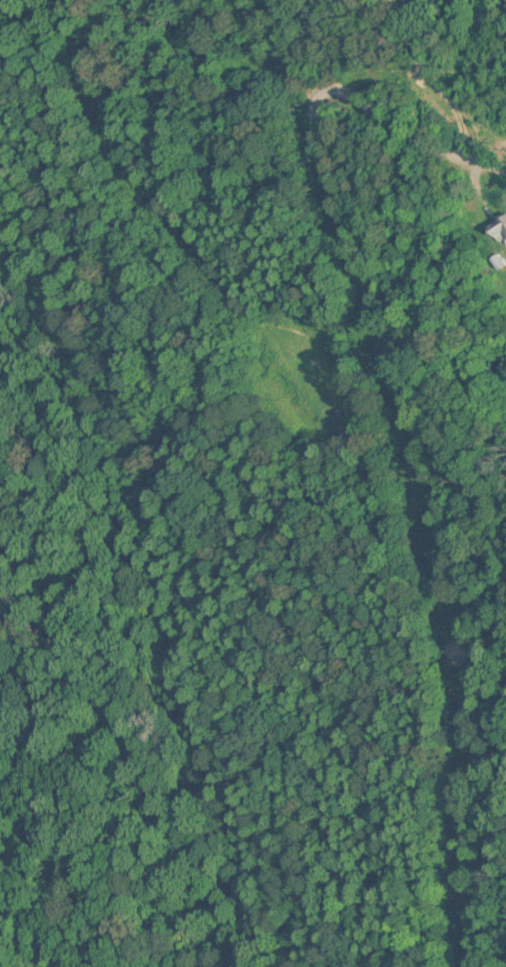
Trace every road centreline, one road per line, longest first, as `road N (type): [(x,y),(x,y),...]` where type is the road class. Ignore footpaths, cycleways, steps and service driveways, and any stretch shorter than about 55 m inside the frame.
road 1 (residential): [(471,966),(478,671),(402,362),(309,143),(306,90)]
road 2 (residential): [(387,0),(484,159),(505,171)]
road 3 (residential): [(306,90),(326,82),(432,153),(484,159)]

